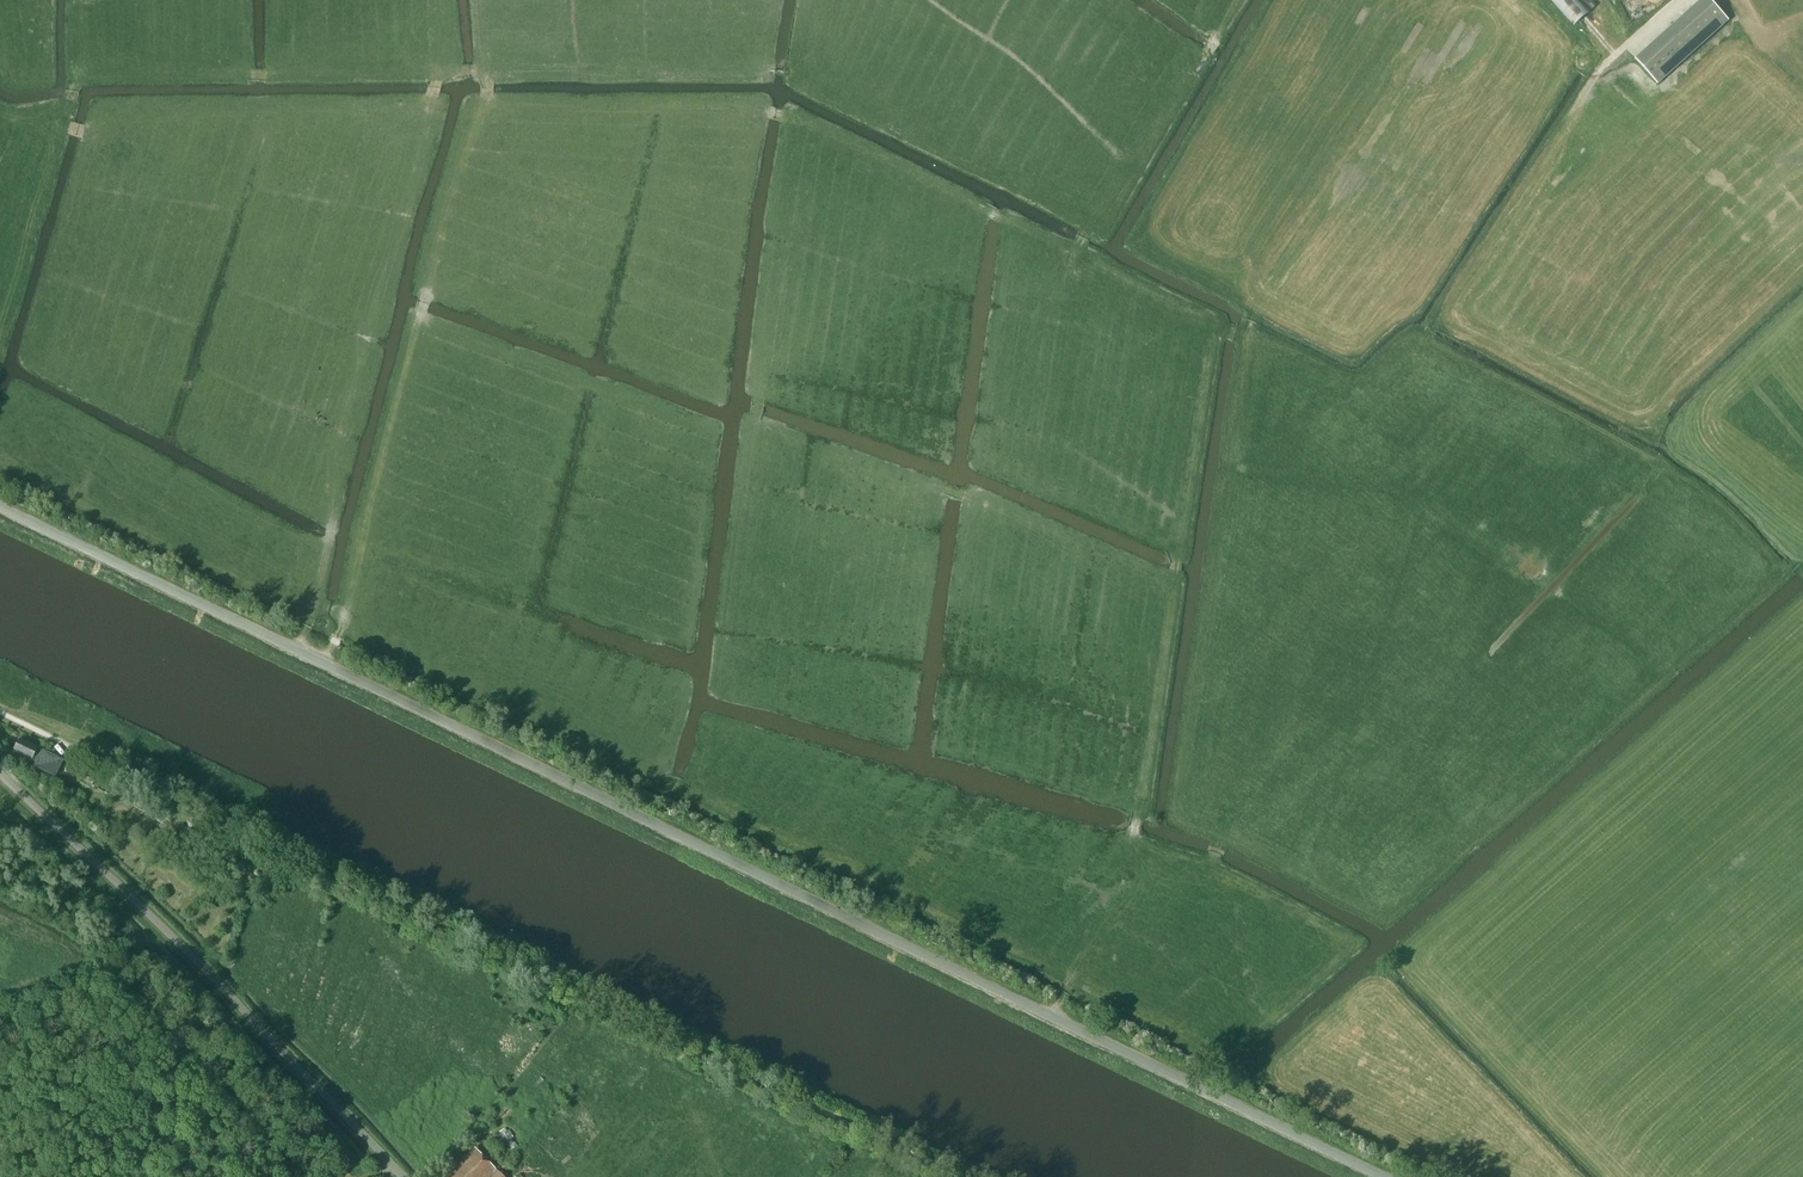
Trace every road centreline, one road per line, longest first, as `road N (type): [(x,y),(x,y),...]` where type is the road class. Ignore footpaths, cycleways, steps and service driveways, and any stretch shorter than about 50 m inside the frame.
road 1 (unclassified): [(1382,1176),(0,508)]
road 2 (unclassified): [(401,1176),(166,931),(0,771)]

